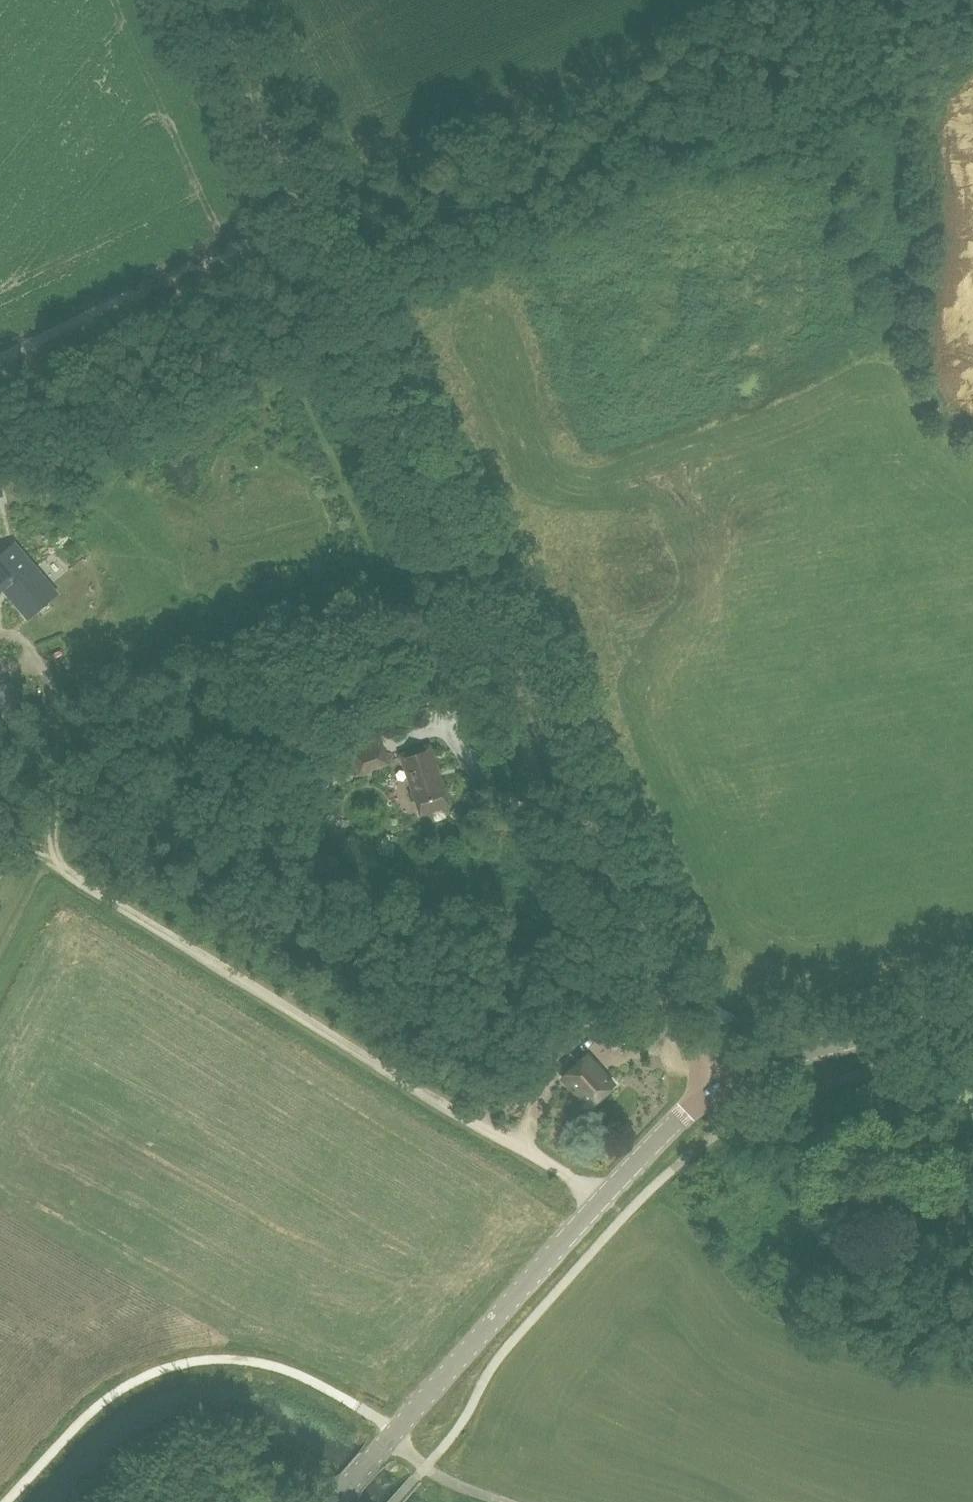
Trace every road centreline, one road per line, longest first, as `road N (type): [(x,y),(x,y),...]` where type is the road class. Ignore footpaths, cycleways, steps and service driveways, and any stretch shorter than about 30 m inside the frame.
road 1 (unclassified): [(711,1092),(216,0)]
road 2 (tertiary): [(394,1435),(602,1195),(711,1092)]
road 3 (tertiary): [(711,1092),(795,1057),(972,1016)]

